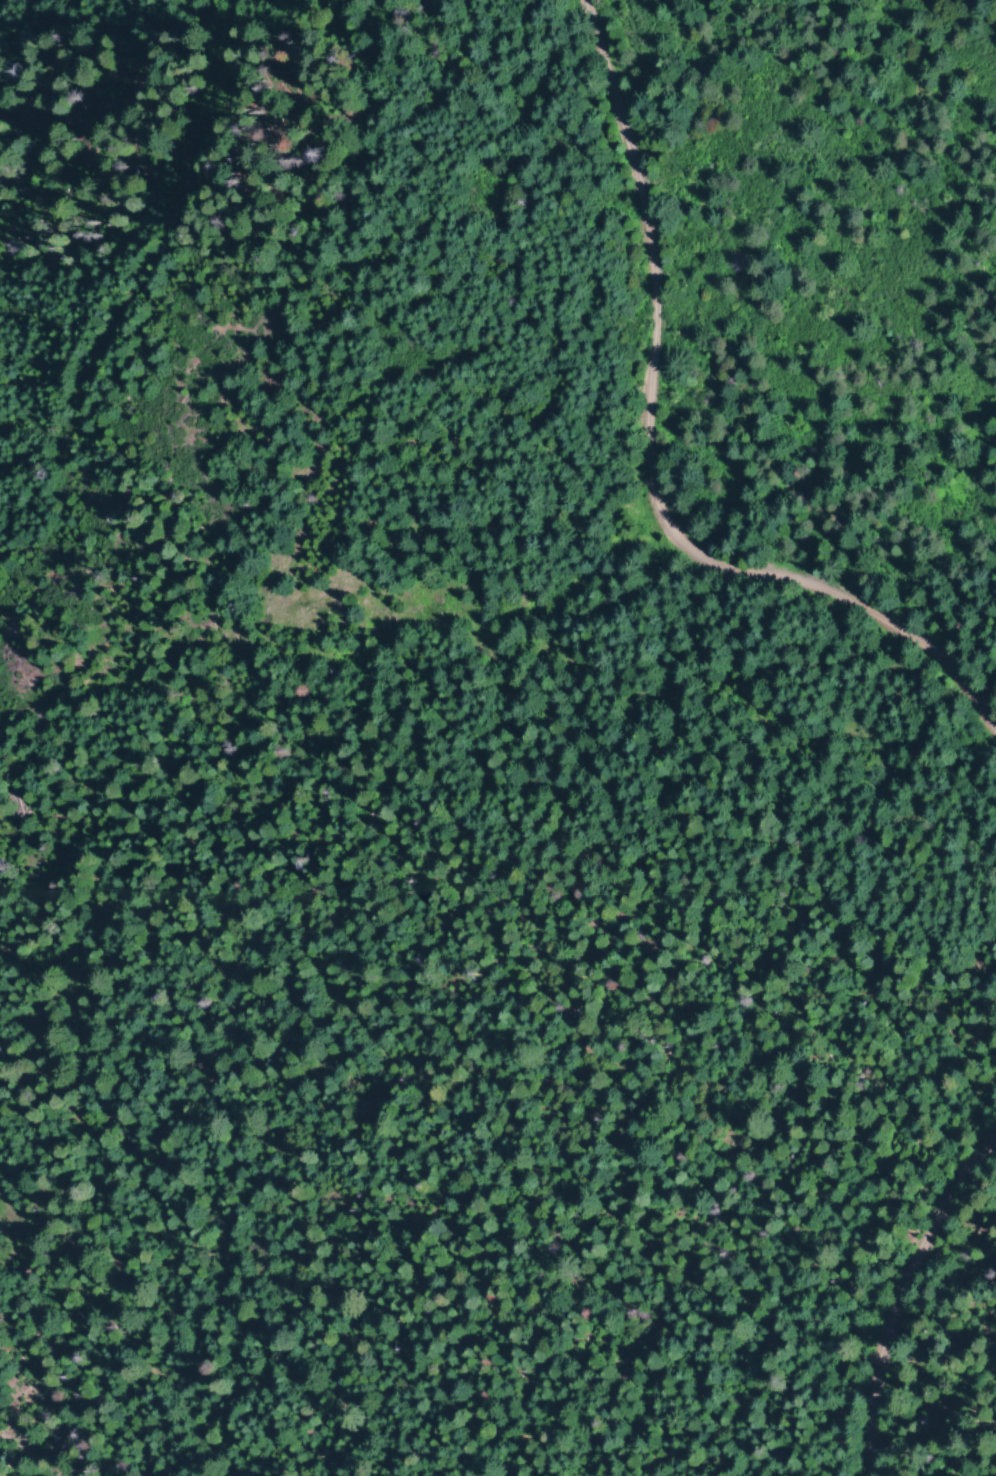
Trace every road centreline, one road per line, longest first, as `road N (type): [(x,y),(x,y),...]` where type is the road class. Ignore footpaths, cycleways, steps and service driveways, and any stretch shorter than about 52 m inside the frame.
road 1 (track): [(995,736),(932,645),(895,620),(837,591),(713,560),(683,547),(662,523),(645,438),(649,251),(639,173),(586,0)]
road 2 (track): [(873,1475),(876,1370),(897,1270),(995,1128)]
road 3 (track): [(218,0),(212,143),(160,273)]

